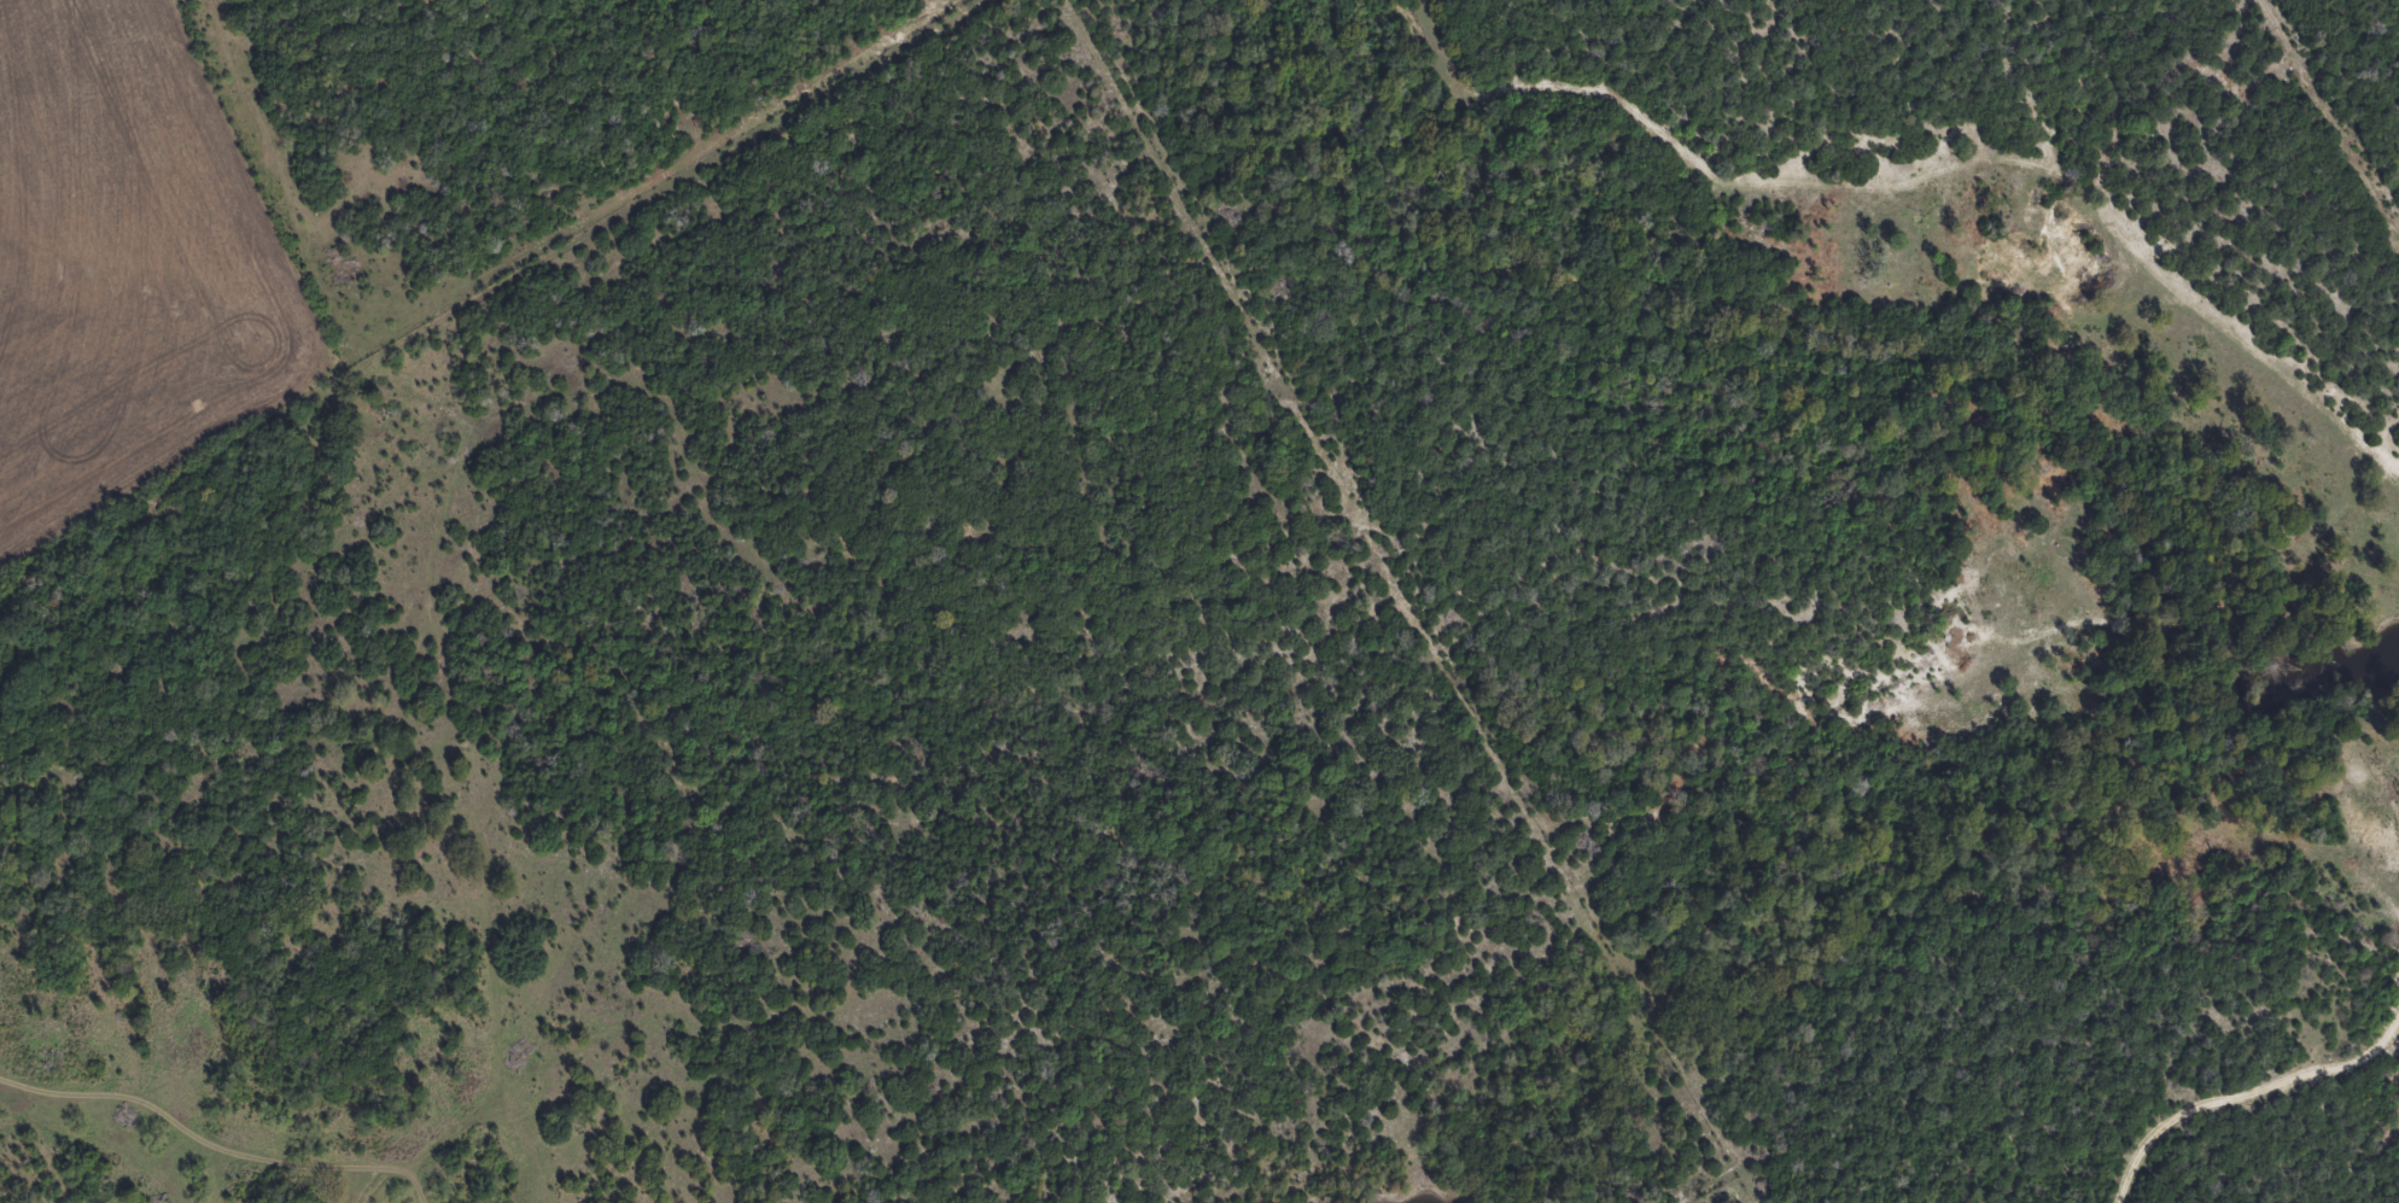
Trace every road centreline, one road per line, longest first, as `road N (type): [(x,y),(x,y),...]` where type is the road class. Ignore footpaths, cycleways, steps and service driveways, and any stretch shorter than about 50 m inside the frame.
road 1 (track): [(2398,480),(2065,234)]

